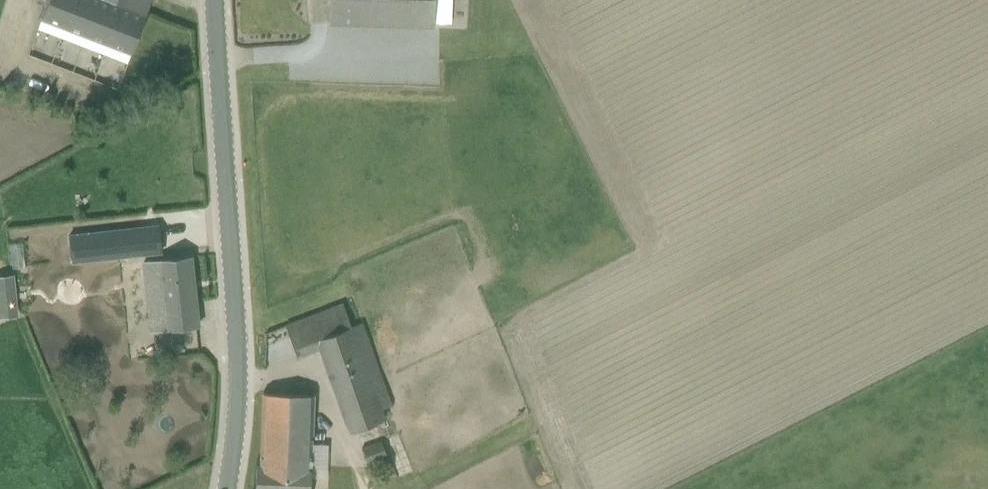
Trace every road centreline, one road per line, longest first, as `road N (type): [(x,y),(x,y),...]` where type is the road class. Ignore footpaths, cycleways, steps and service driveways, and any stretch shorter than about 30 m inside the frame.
road 1 (tertiary): [(227,488),(238,336),(216,0)]

